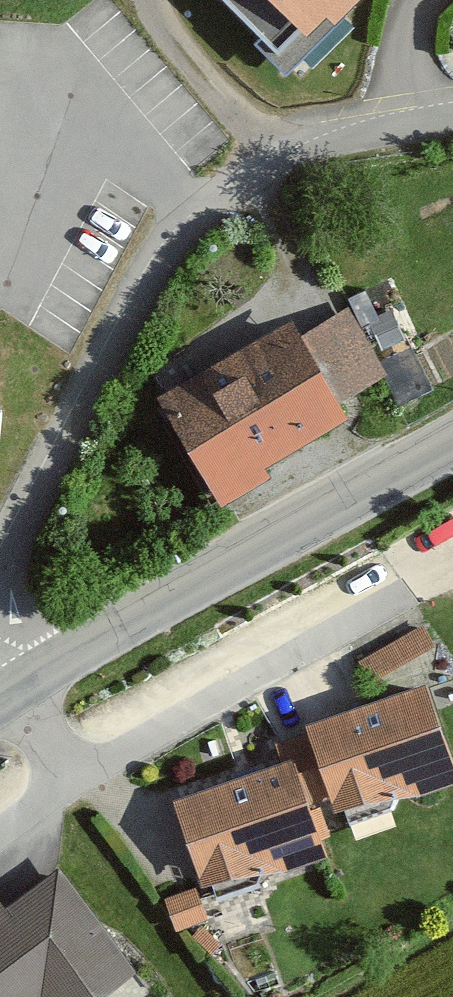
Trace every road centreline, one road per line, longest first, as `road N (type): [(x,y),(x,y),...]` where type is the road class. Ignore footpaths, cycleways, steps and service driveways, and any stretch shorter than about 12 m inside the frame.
road 1 (residential): [(452,108),(363,121),(242,165),(199,193),(153,251),(4,580),(48,670)]
road 2 (unclassified): [(452,439),(48,670)]
road 3 (residential): [(72,789),(448,572)]
road 4 (track): [(267,156),(159,16),(156,0)]

